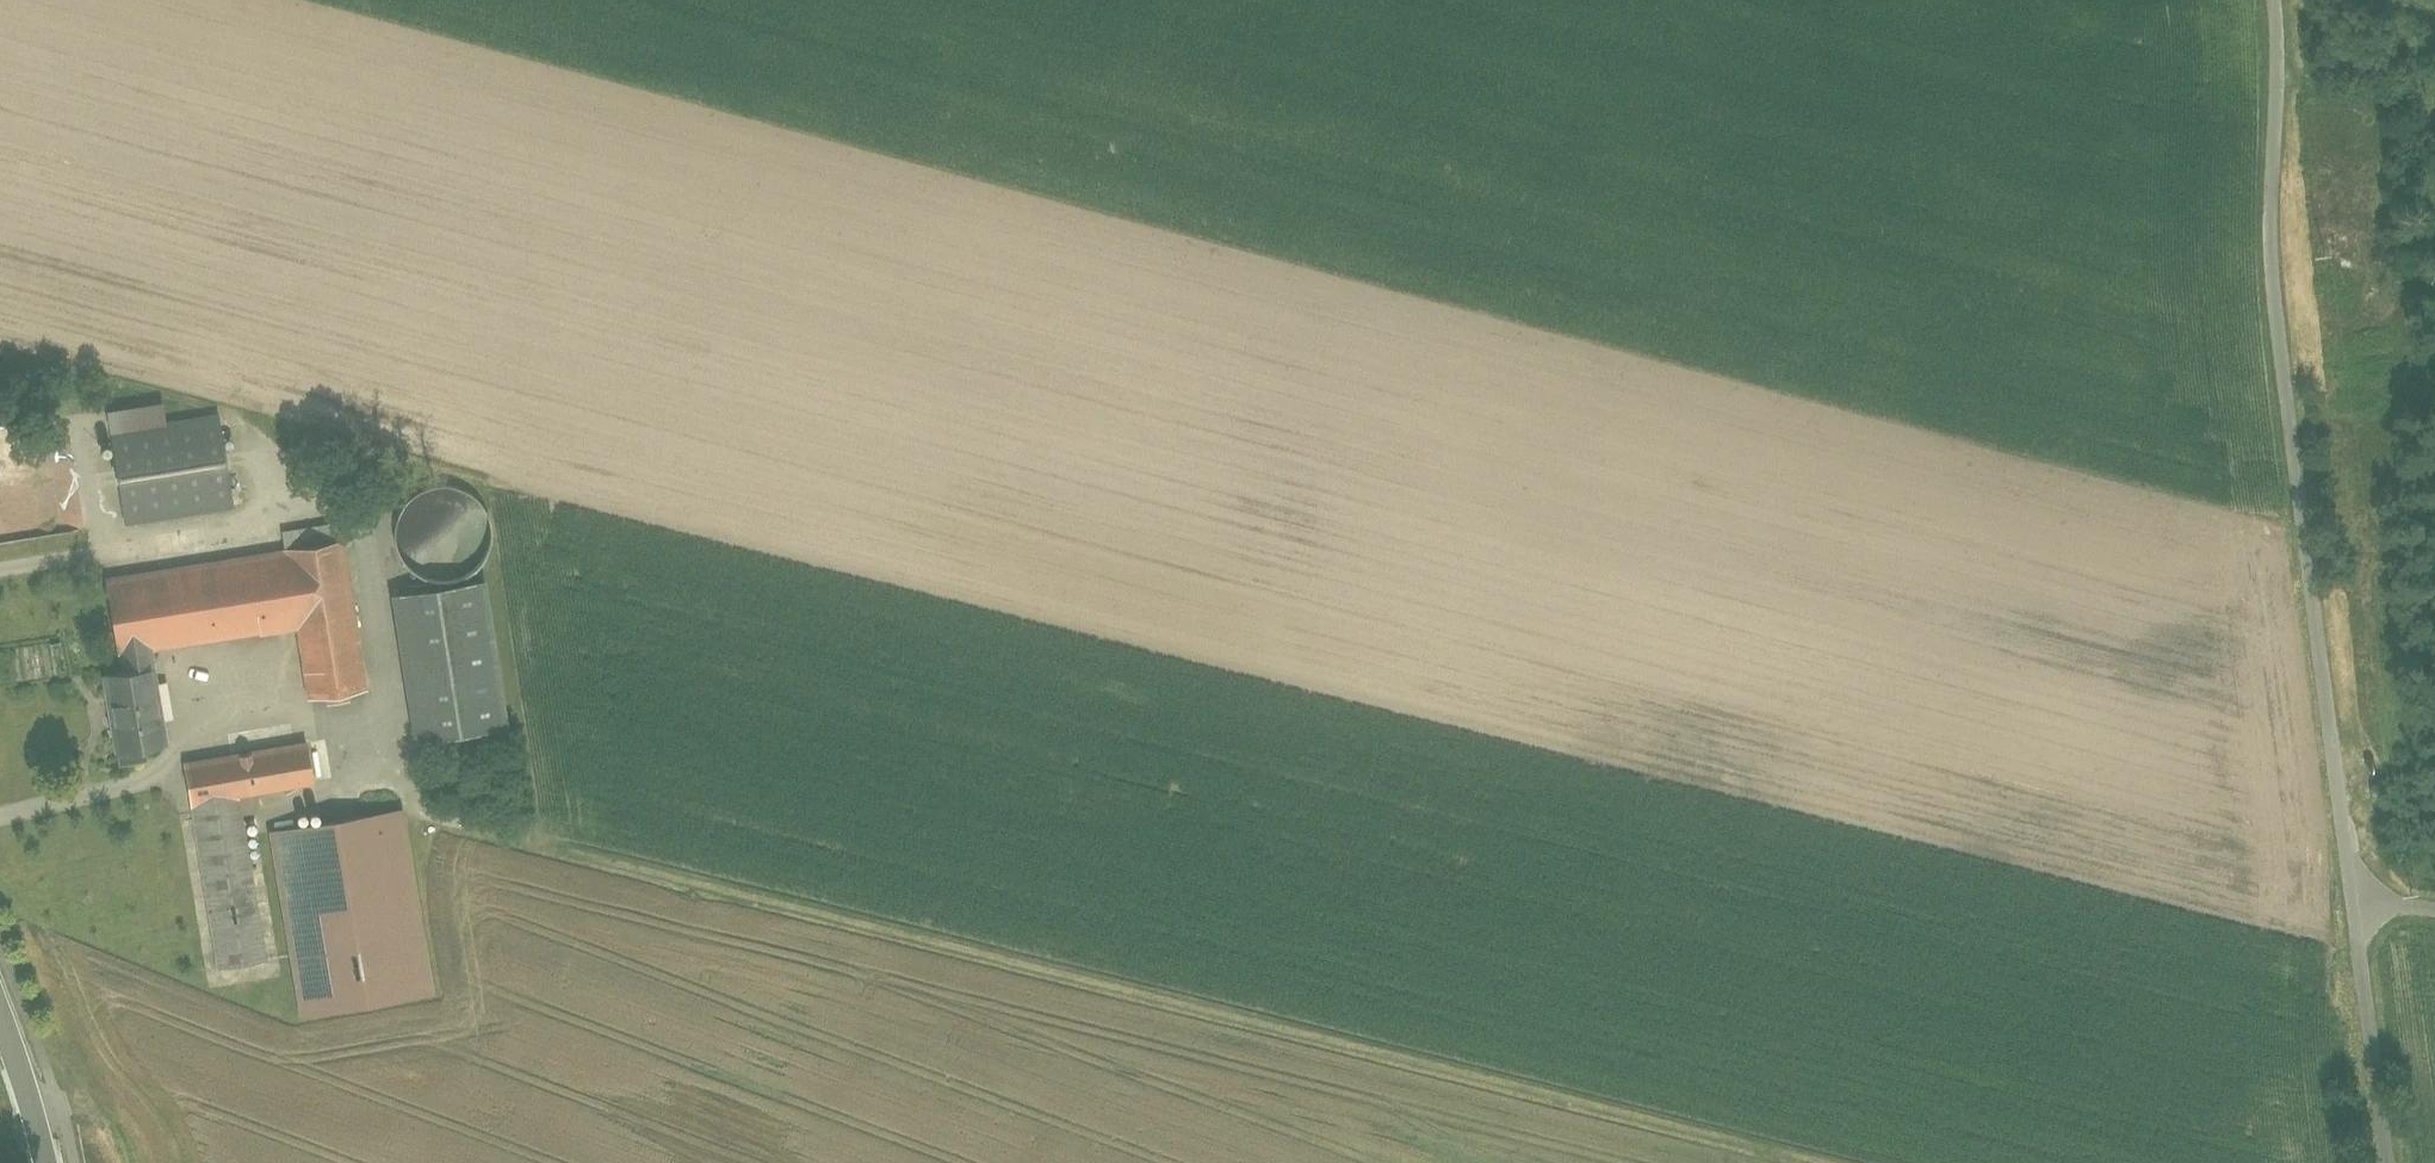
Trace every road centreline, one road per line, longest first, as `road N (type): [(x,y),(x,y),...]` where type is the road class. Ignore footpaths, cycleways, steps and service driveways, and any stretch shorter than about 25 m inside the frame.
road 1 (residential): [(2257,0),(2299,516),(2350,907)]
road 2 (residential): [(2350,907),(2384,1162)]
road 3 (tertiary): [(0,1009),(50,1162)]

